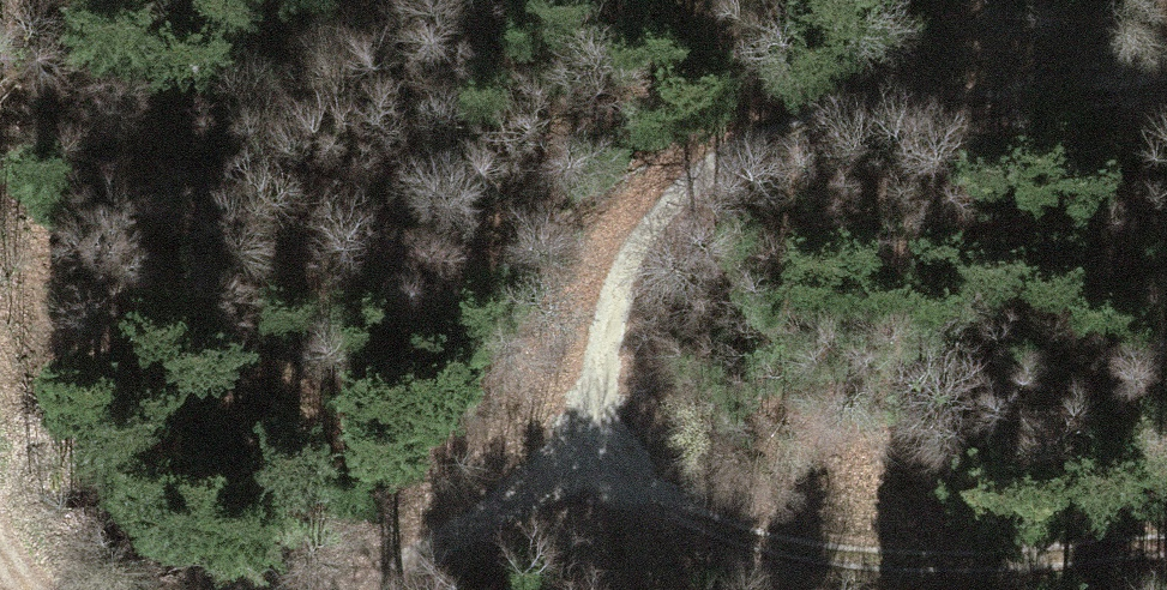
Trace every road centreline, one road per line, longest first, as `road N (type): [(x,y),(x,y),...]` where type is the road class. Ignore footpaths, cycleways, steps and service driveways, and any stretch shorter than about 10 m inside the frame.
road 1 (track): [(684,517),(628,432),(612,367),(614,292),(637,224),(685,171),(744,130),(843,105),(1090,80)]
road 2 (track): [(1166,539),(845,551),(766,543),(684,517)]
road 3 (track): [(628,432),(326,589)]
road 4 (track): [(684,517),(528,589)]

